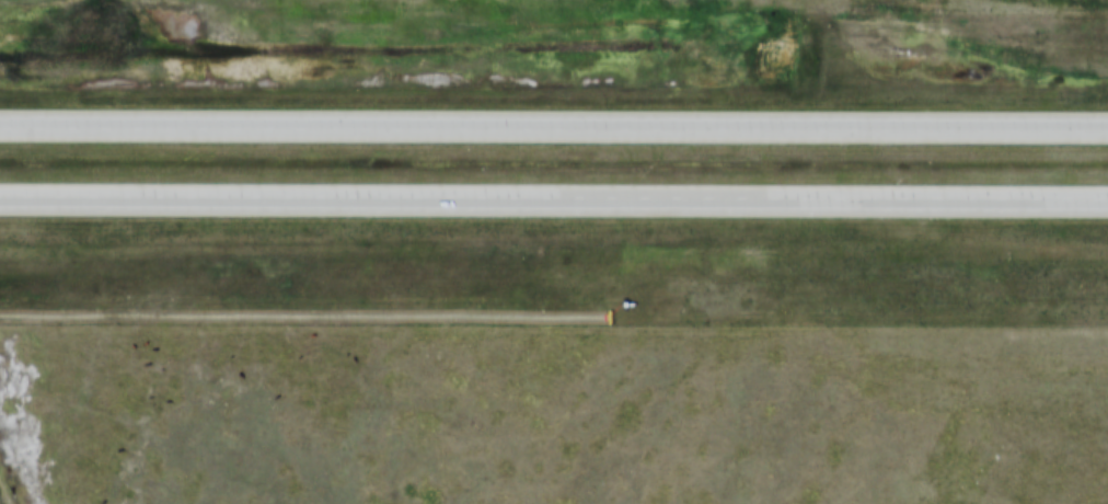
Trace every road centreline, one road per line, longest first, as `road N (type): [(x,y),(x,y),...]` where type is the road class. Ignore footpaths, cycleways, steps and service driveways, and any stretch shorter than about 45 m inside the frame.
road 1 (motorway): [(0,198),(1107,200)]
road 2 (motorway): [(1107,125),(0,124)]

